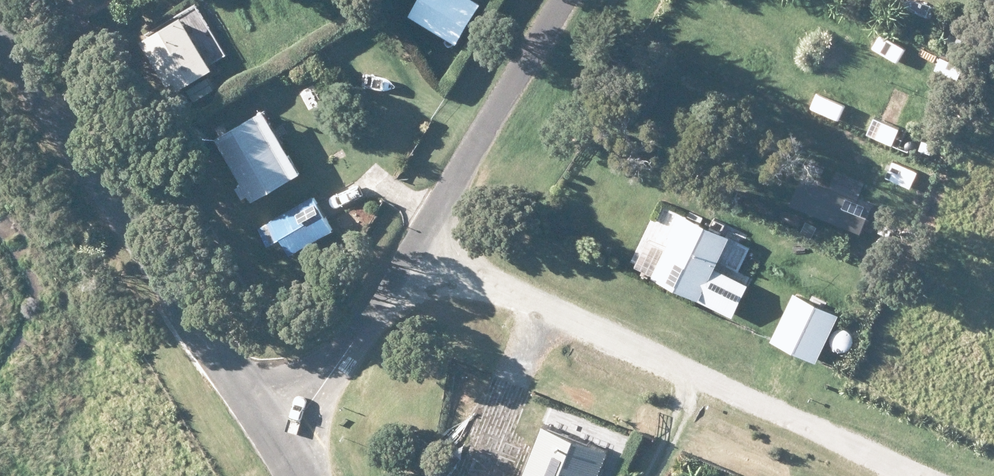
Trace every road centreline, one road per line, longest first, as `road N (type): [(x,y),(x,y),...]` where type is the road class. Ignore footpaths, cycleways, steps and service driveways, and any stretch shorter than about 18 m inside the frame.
road 1 (residential): [(920,475),(424,255)]
road 2 (tertiary): [(0,1),(277,434)]
road 3 (residential): [(574,0),(424,255)]
road 4 (residential): [(424,255),(277,434)]

